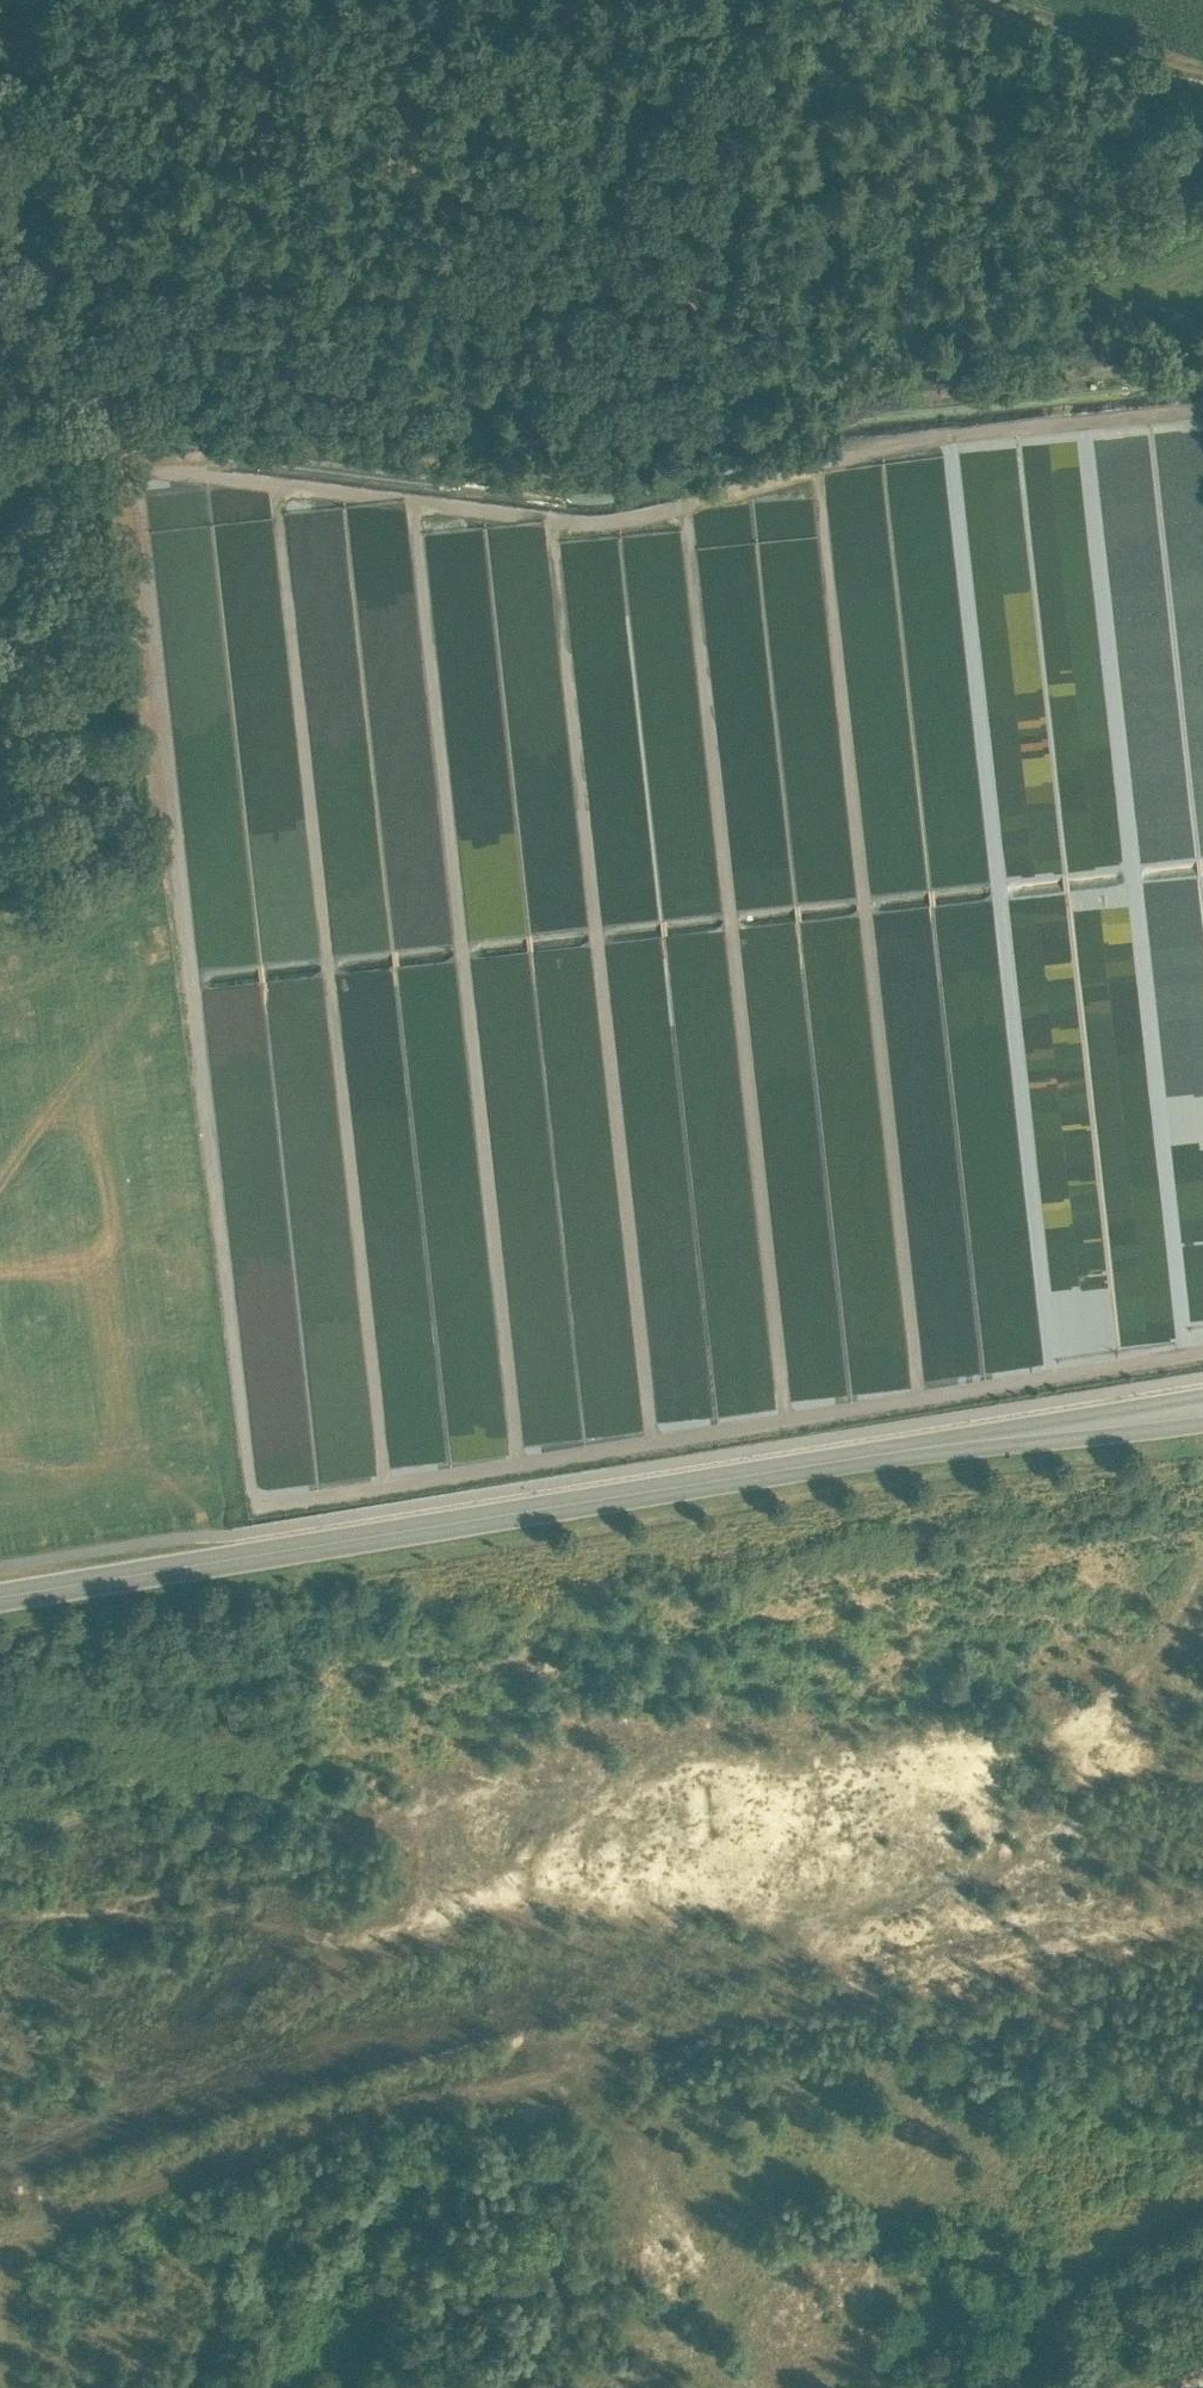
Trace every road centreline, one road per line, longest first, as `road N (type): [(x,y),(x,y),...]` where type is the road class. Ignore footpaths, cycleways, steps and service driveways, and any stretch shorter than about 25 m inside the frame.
road 1 (tertiary): [(0,1595),(1202,1403)]

